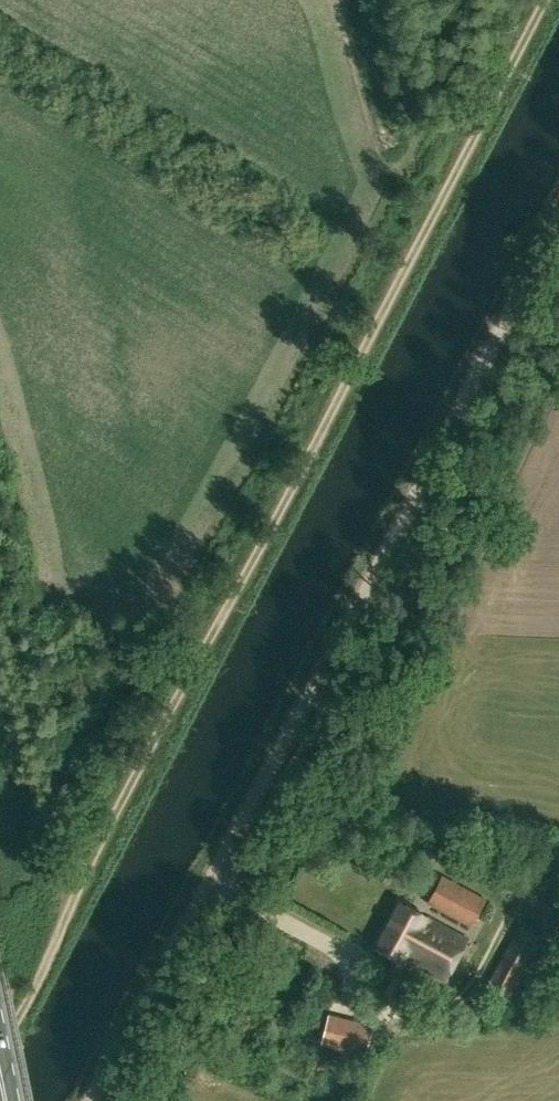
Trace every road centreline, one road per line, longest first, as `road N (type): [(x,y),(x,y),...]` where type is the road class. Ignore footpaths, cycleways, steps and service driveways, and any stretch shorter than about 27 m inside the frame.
road 1 (track): [(0,1051),(158,730),(544,0)]
road 2 (track): [(558,222),(93,1100)]

